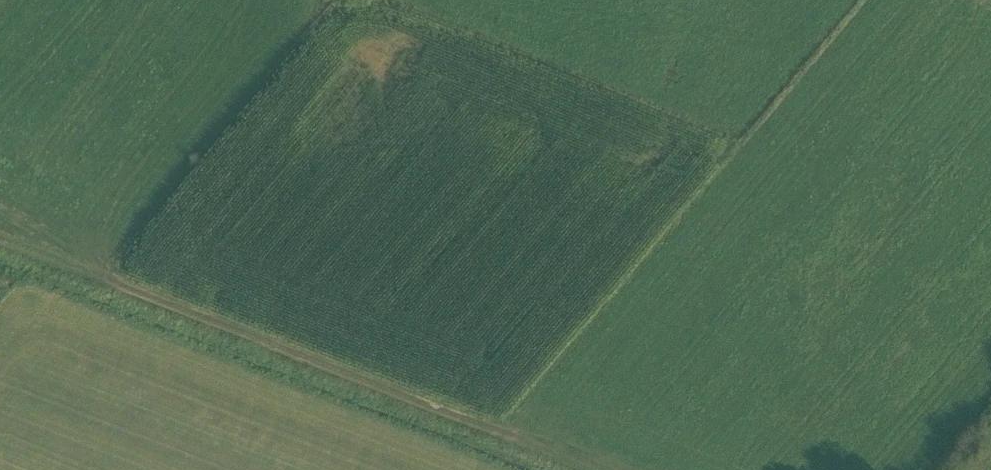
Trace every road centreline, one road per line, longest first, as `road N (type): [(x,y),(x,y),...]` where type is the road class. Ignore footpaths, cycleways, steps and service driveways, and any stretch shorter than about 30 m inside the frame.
road 1 (track): [(586,469),(0,244)]

